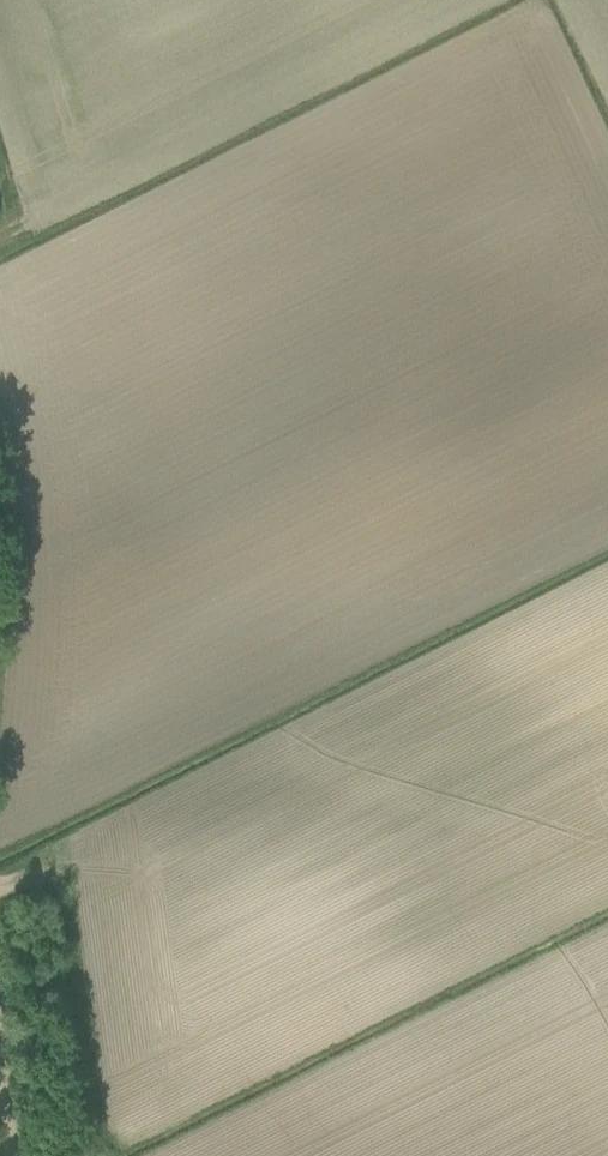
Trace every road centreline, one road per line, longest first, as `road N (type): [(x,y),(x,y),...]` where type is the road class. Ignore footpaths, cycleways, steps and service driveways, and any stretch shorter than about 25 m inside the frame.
road 1 (track): [(19,1155),(0,1029)]

